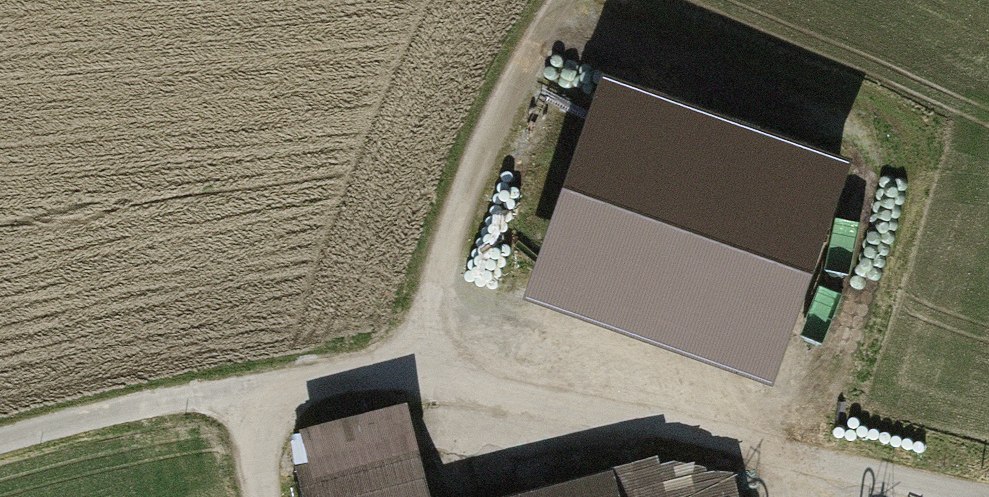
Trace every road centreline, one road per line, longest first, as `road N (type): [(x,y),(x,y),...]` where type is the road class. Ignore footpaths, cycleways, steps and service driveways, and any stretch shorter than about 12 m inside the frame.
road 1 (residential): [(0,454),(166,411),(343,385),(418,385),(944,496)]
road 2 (track): [(574,0),(514,103),(456,237),(418,385)]

